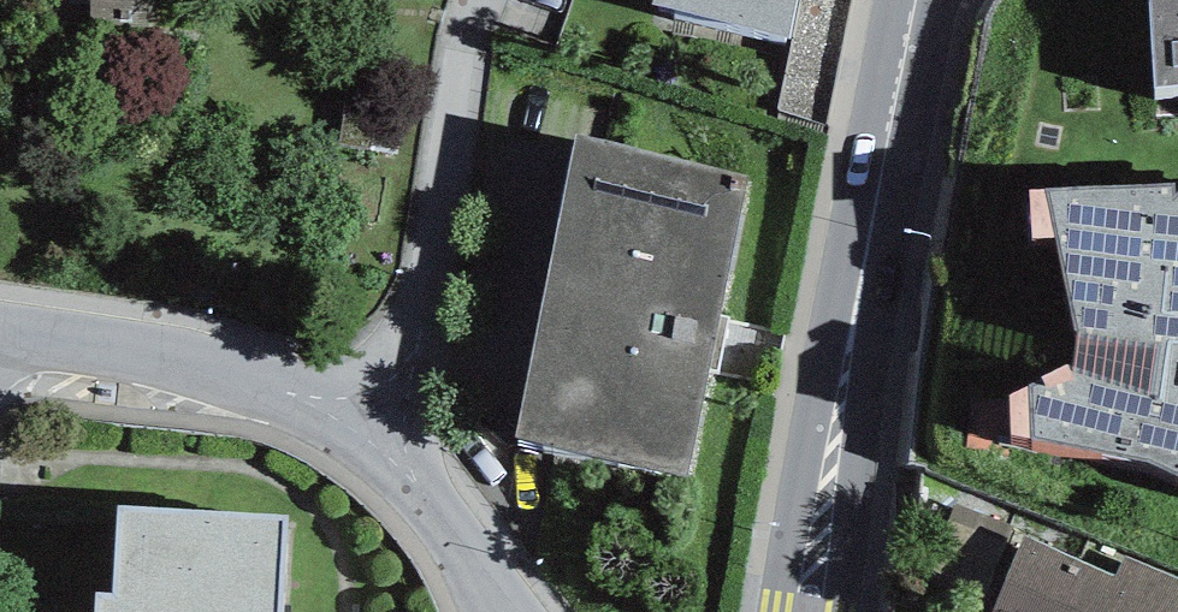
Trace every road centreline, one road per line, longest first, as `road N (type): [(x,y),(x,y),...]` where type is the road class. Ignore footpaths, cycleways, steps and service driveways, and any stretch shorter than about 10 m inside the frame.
road 1 (tertiary): [(916,0),(807,611)]
road 2 (residential): [(381,413),(501,0)]
road 3 (residential): [(0,346),(381,413)]
road 4 (residential): [(381,413),(500,611)]

